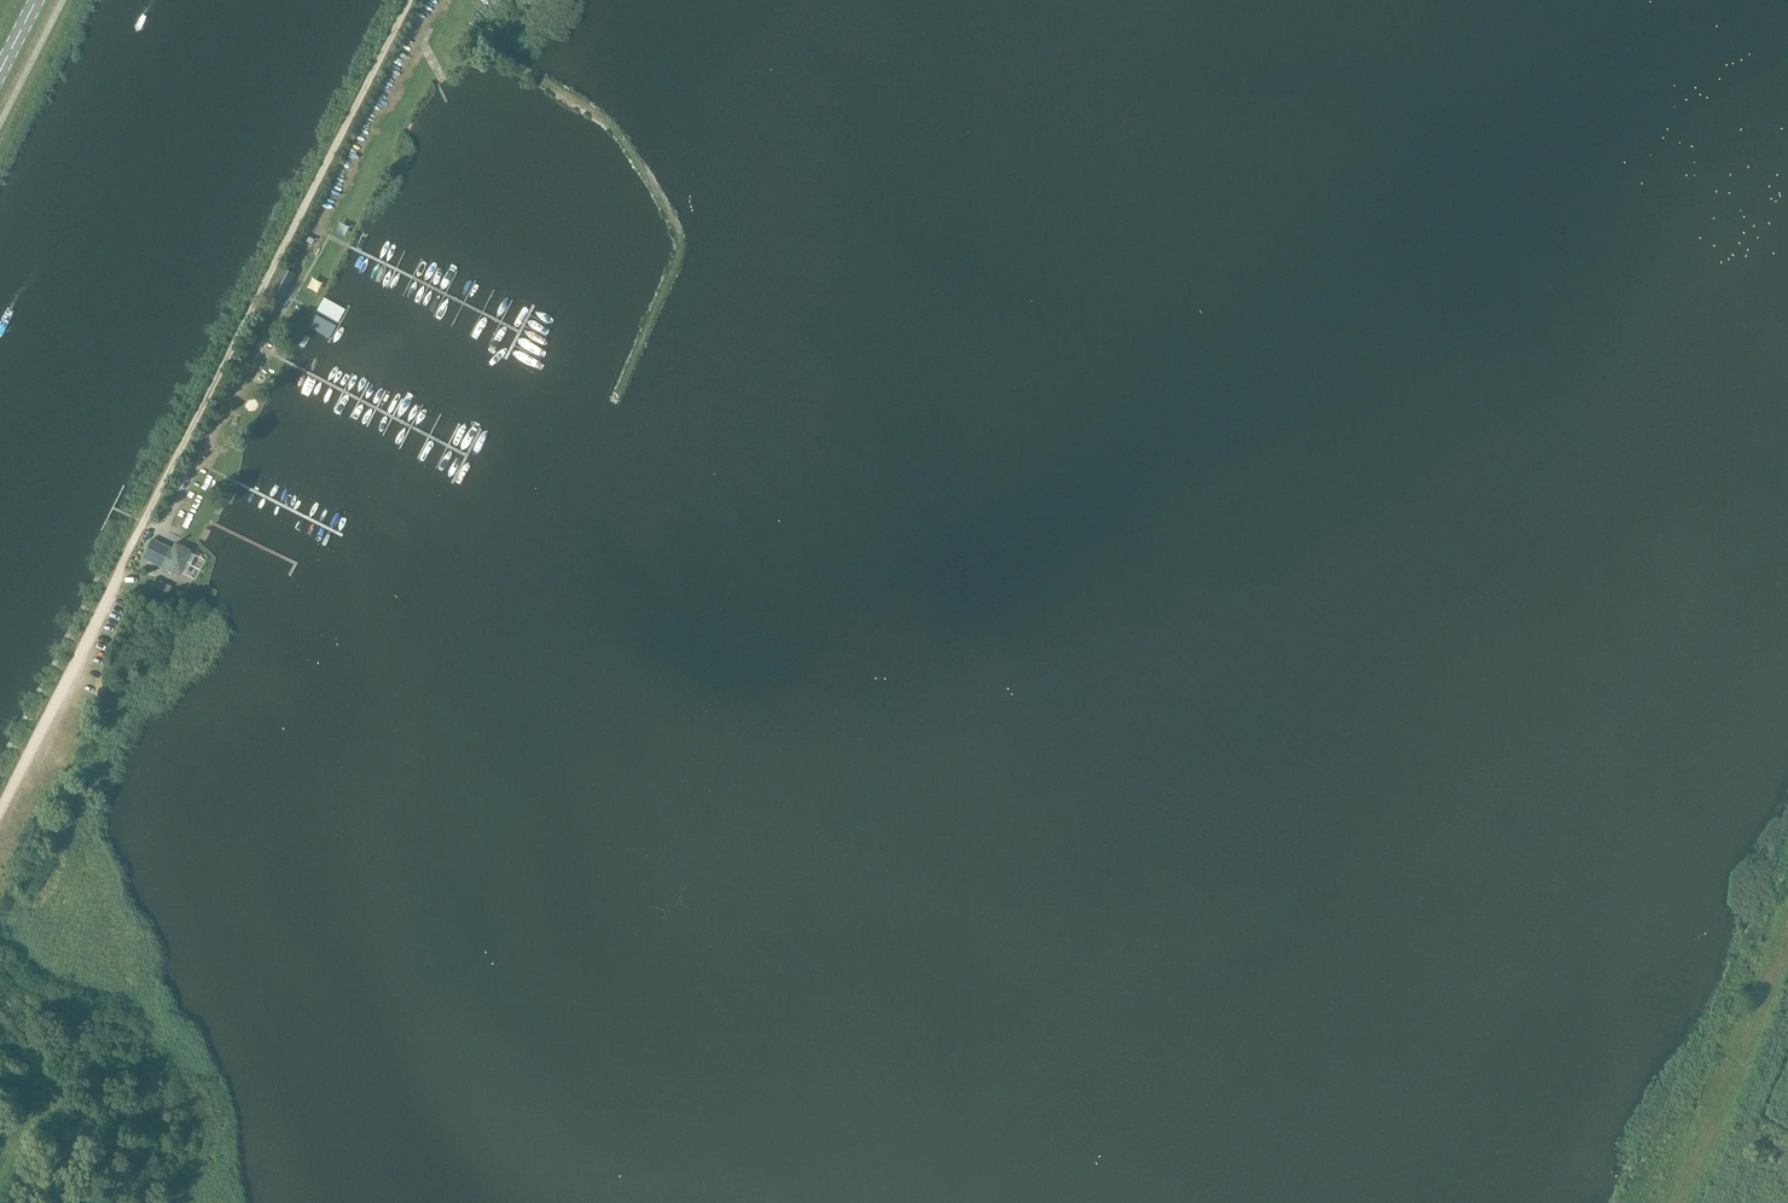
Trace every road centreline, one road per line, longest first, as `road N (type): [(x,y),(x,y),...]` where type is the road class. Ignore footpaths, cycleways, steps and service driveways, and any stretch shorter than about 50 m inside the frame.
road 1 (track): [(0,802),(410,0)]

